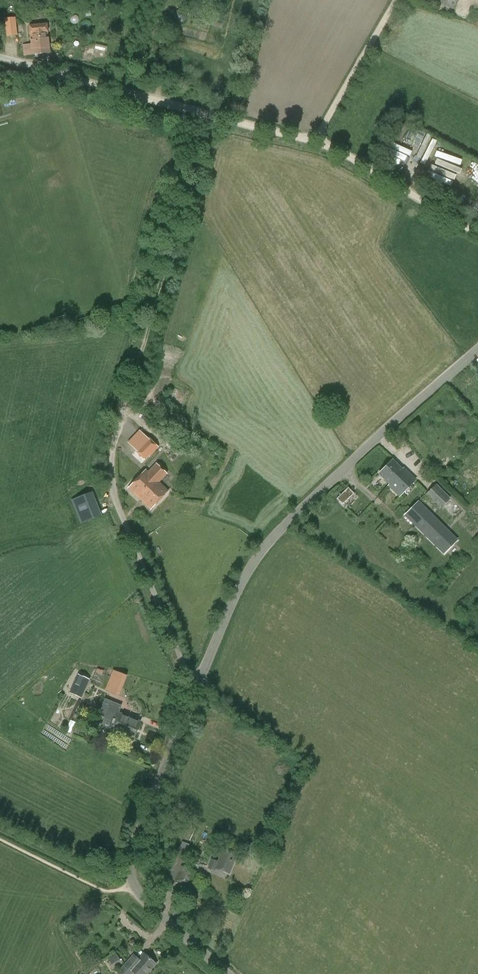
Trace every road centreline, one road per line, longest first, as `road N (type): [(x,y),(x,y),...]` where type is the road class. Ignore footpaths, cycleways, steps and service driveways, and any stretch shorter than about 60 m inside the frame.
road 1 (unclassified): [(192,692),(257,553),(477,345)]
road 2 (track): [(112,88),(315,142),(477,235)]
road 3 (unclassified): [(231,973),(148,904),(130,874),(129,855),(192,692)]
road 4 (track): [(211,116),(120,408)]
road 5 (unclassified): [(120,408),(109,479),(192,692)]
road 6 (track): [(315,142),(396,0)]

